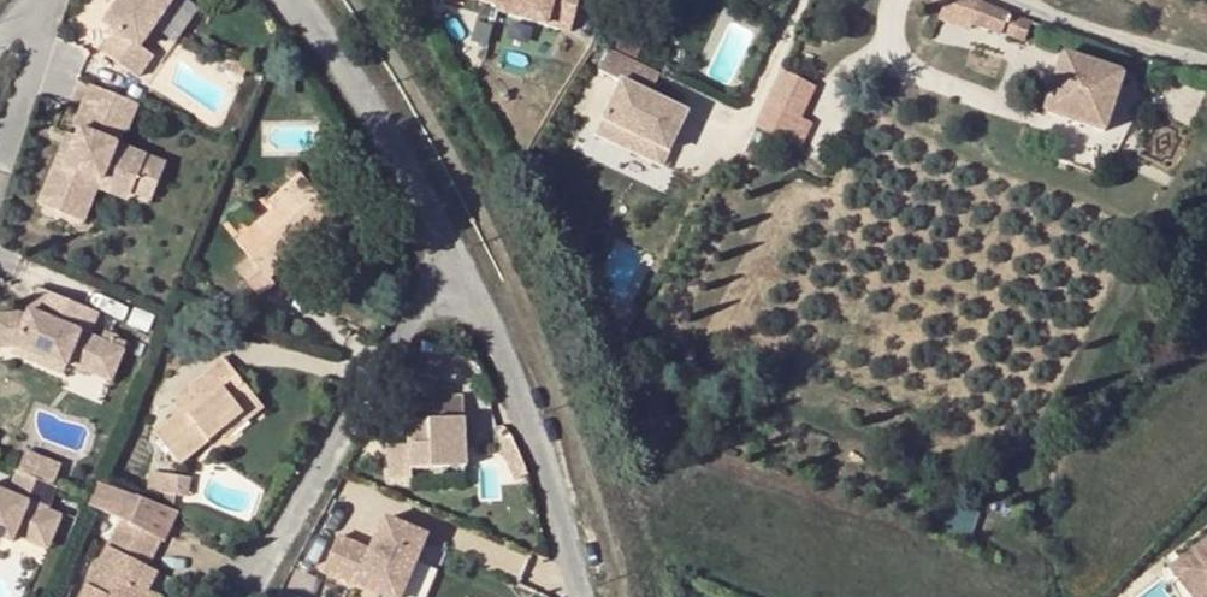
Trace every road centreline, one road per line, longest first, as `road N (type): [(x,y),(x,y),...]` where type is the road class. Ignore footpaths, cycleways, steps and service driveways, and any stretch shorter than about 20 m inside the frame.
road 1 (residential): [(465,241),(258,581)]
road 2 (residential): [(465,241),(567,465),(592,596)]
road 3 (residential): [(315,0),(465,241)]
road 4 (residential): [(1206,62),(1017,0)]
road 5 (residential): [(48,0),(0,154)]

